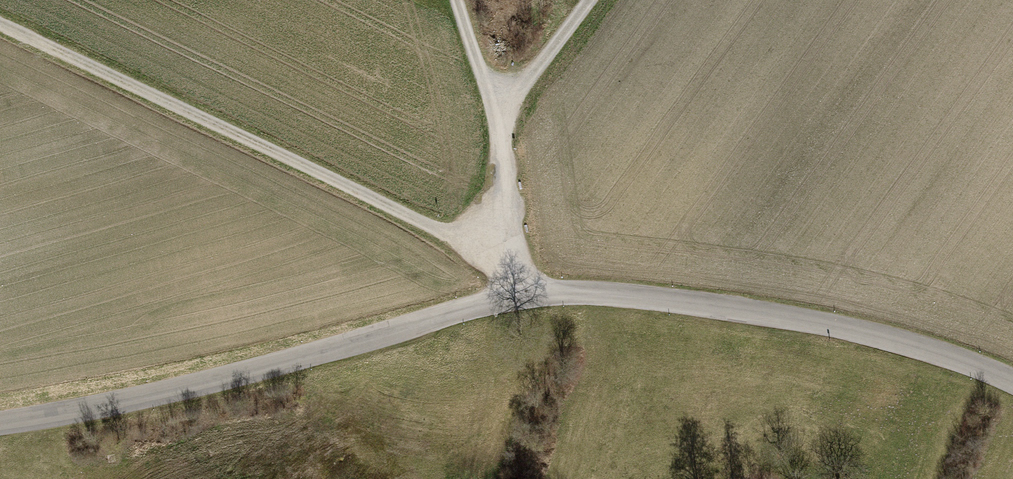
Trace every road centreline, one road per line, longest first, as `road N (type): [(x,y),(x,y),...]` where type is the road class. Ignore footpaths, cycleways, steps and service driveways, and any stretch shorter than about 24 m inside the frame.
road 1 (residential): [(1012,381),(817,324),(692,304),(549,294),(479,306),(220,378),(0,422)]
road 2 (track): [(497,107),(519,298),(464,236),(0,27)]
road 3 (track): [(583,0),(497,107)]

